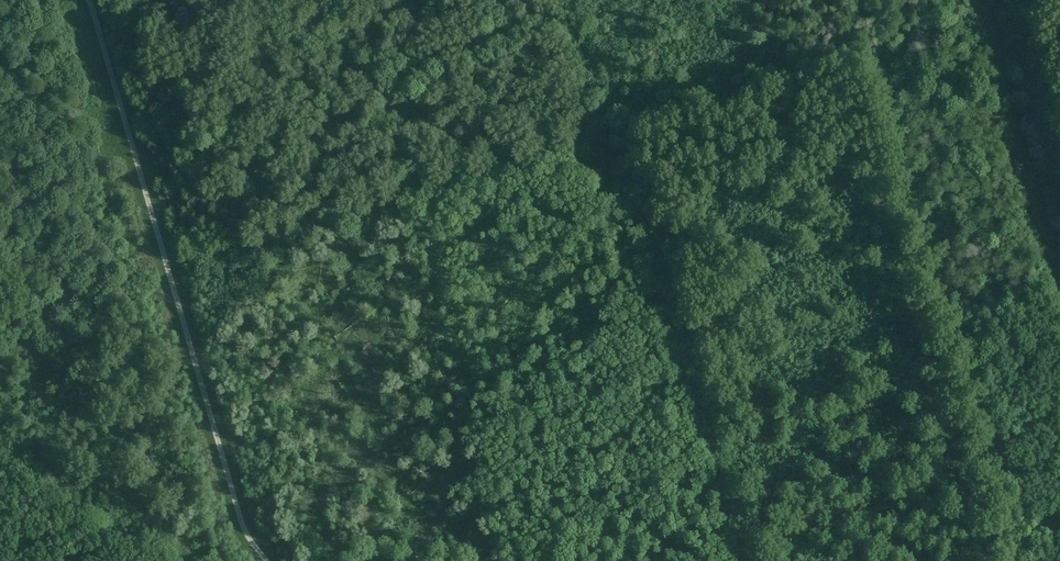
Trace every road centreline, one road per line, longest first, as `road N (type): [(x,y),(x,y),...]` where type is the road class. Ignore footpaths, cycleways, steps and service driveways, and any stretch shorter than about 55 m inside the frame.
road 1 (track): [(988,0),(1059,236)]

